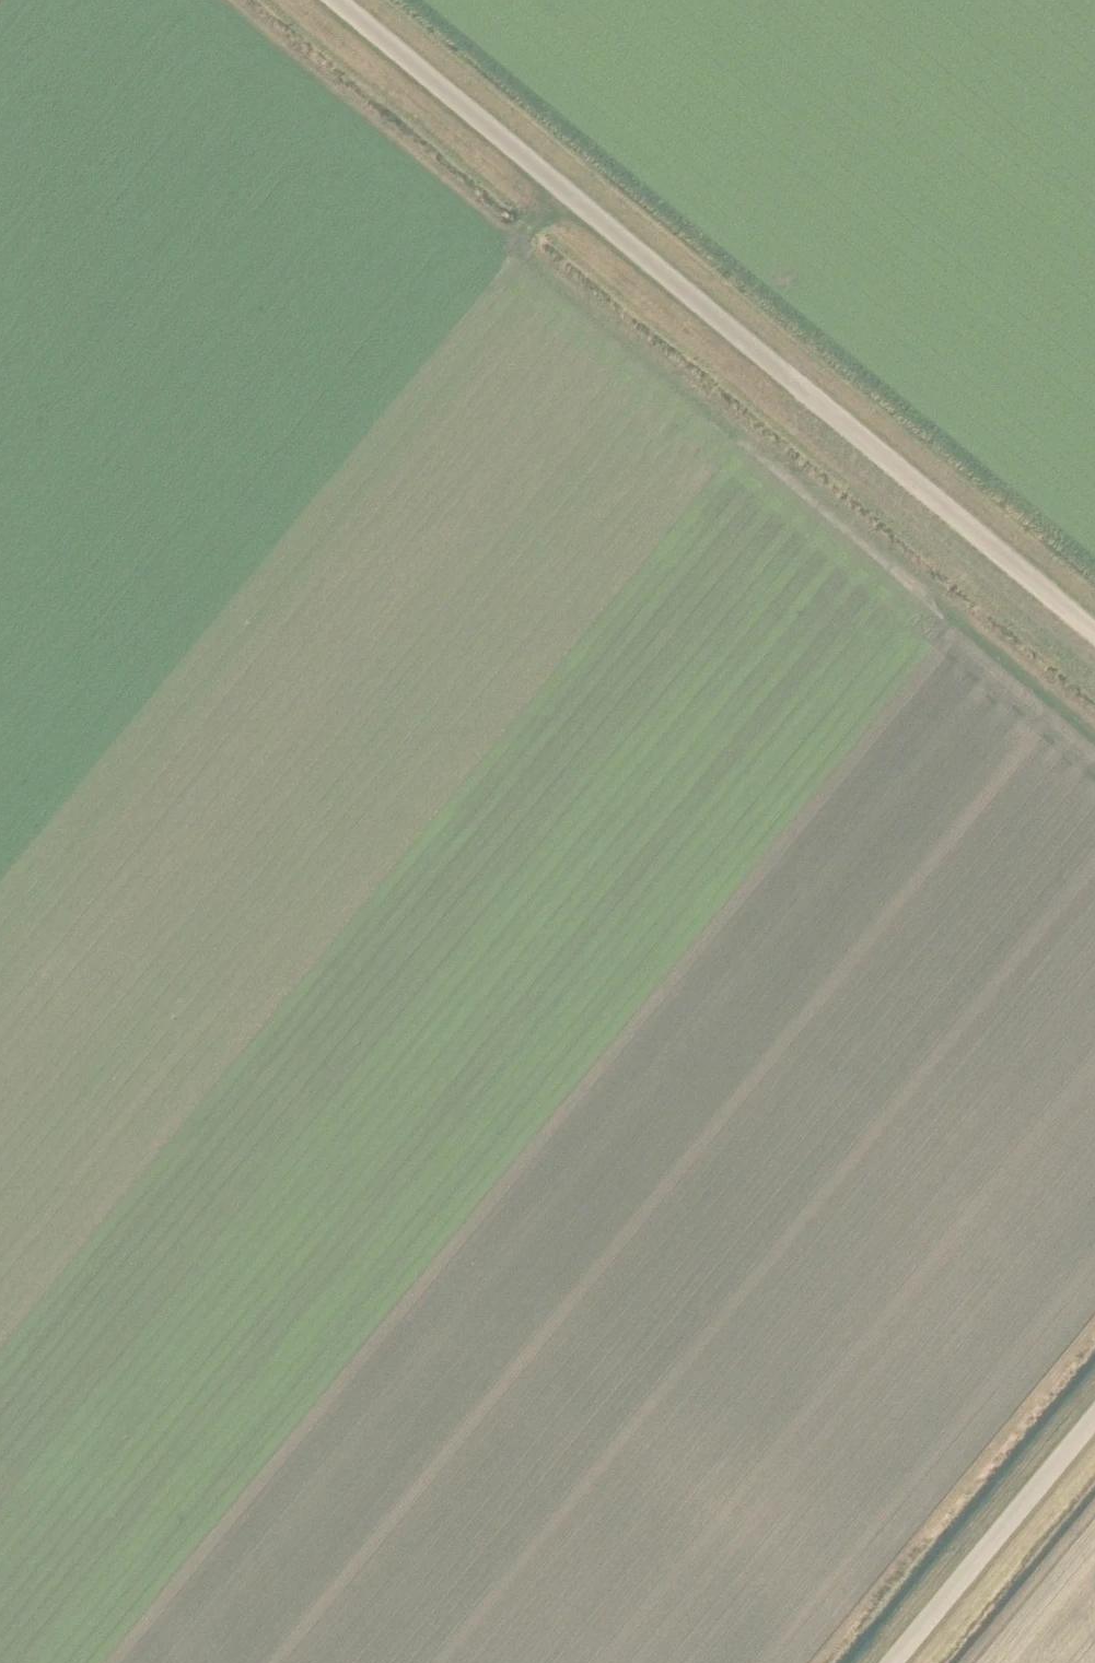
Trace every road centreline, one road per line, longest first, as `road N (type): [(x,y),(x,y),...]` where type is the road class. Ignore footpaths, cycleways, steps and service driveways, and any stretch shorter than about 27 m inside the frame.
road 1 (unclassified): [(1094,631),(339,0)]
road 2 (unclassified): [(892,1662),(1094,1417)]

